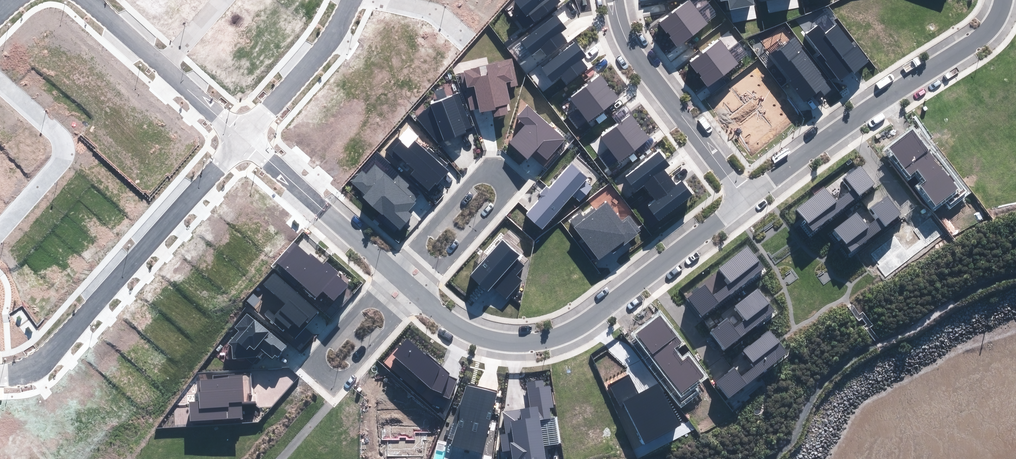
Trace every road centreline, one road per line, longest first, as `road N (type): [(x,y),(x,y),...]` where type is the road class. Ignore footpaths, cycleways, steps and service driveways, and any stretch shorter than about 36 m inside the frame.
road 1 (residential): [(415,293),(469,334),(543,340),(587,321),(745,199)]
road 2 (residential): [(244,138),(29,370),(0,377)]
road 3 (residential): [(745,199),(986,33),(1003,0)]
road 4 (residential): [(388,268),(473,175),(498,175),(501,194),(415,293)]
road 5 (residential): [(415,293),(344,375),(320,373),(317,350),(388,268)]
road 6 (residential): [(745,199),(632,47),(615,0)]
road 7 (residential): [(0,225),(62,156),(61,139),(0,81)]
road 8 (residential): [(351,0),(315,60),(244,138)]

